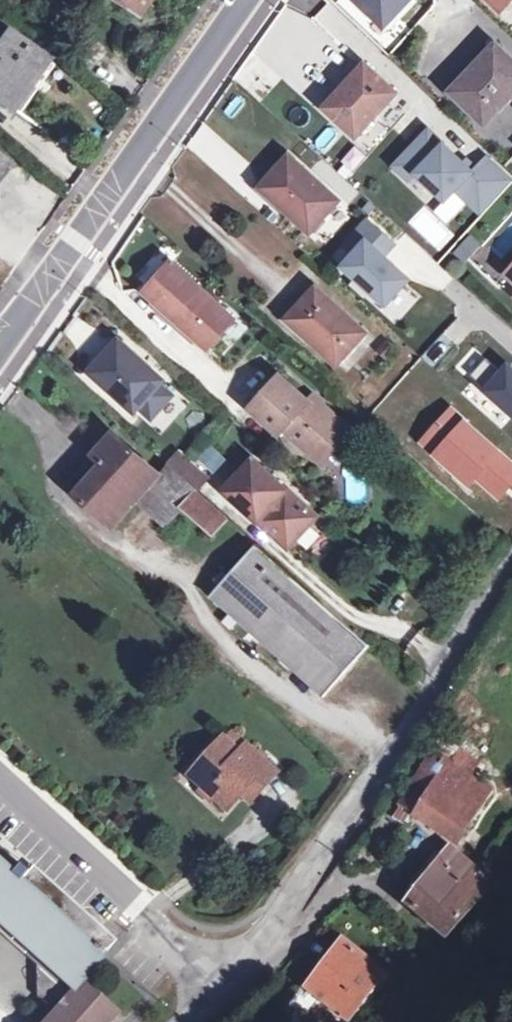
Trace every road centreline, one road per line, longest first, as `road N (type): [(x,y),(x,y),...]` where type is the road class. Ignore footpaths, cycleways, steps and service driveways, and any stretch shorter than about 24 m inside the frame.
road 1 (residential): [(212,989),(511,558)]
road 2 (secondary): [(0,344),(242,0)]
road 3 (unclassified): [(212,989),(0,785)]

